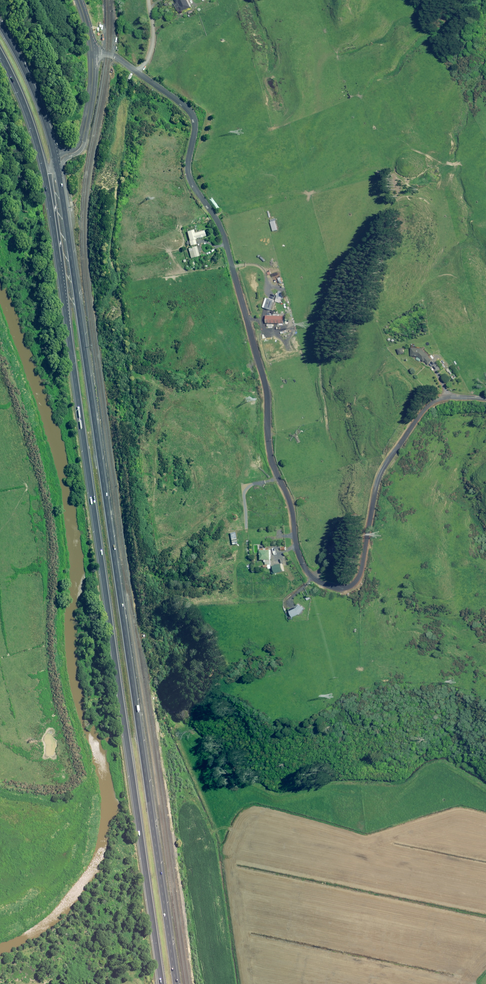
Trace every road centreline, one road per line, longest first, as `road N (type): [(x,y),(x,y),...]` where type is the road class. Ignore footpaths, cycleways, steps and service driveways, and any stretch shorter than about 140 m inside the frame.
road 1 (unclassified): [(485,399),(435,402),(405,439),(379,475),(353,583),(336,589),(309,575),(270,454),(264,384),(228,250),(187,169),(194,120),(139,73)]
road 2 (trunk): [(56,162),(176,983)]
road 3 (trunk): [(162,983),(45,177)]
road 4 (motorway): [(0,25),(37,98),(56,162)]
road 5 (motorway): [(45,177),(0,54)]
road 6 (unclassified): [(92,55),(82,144),(56,162)]

